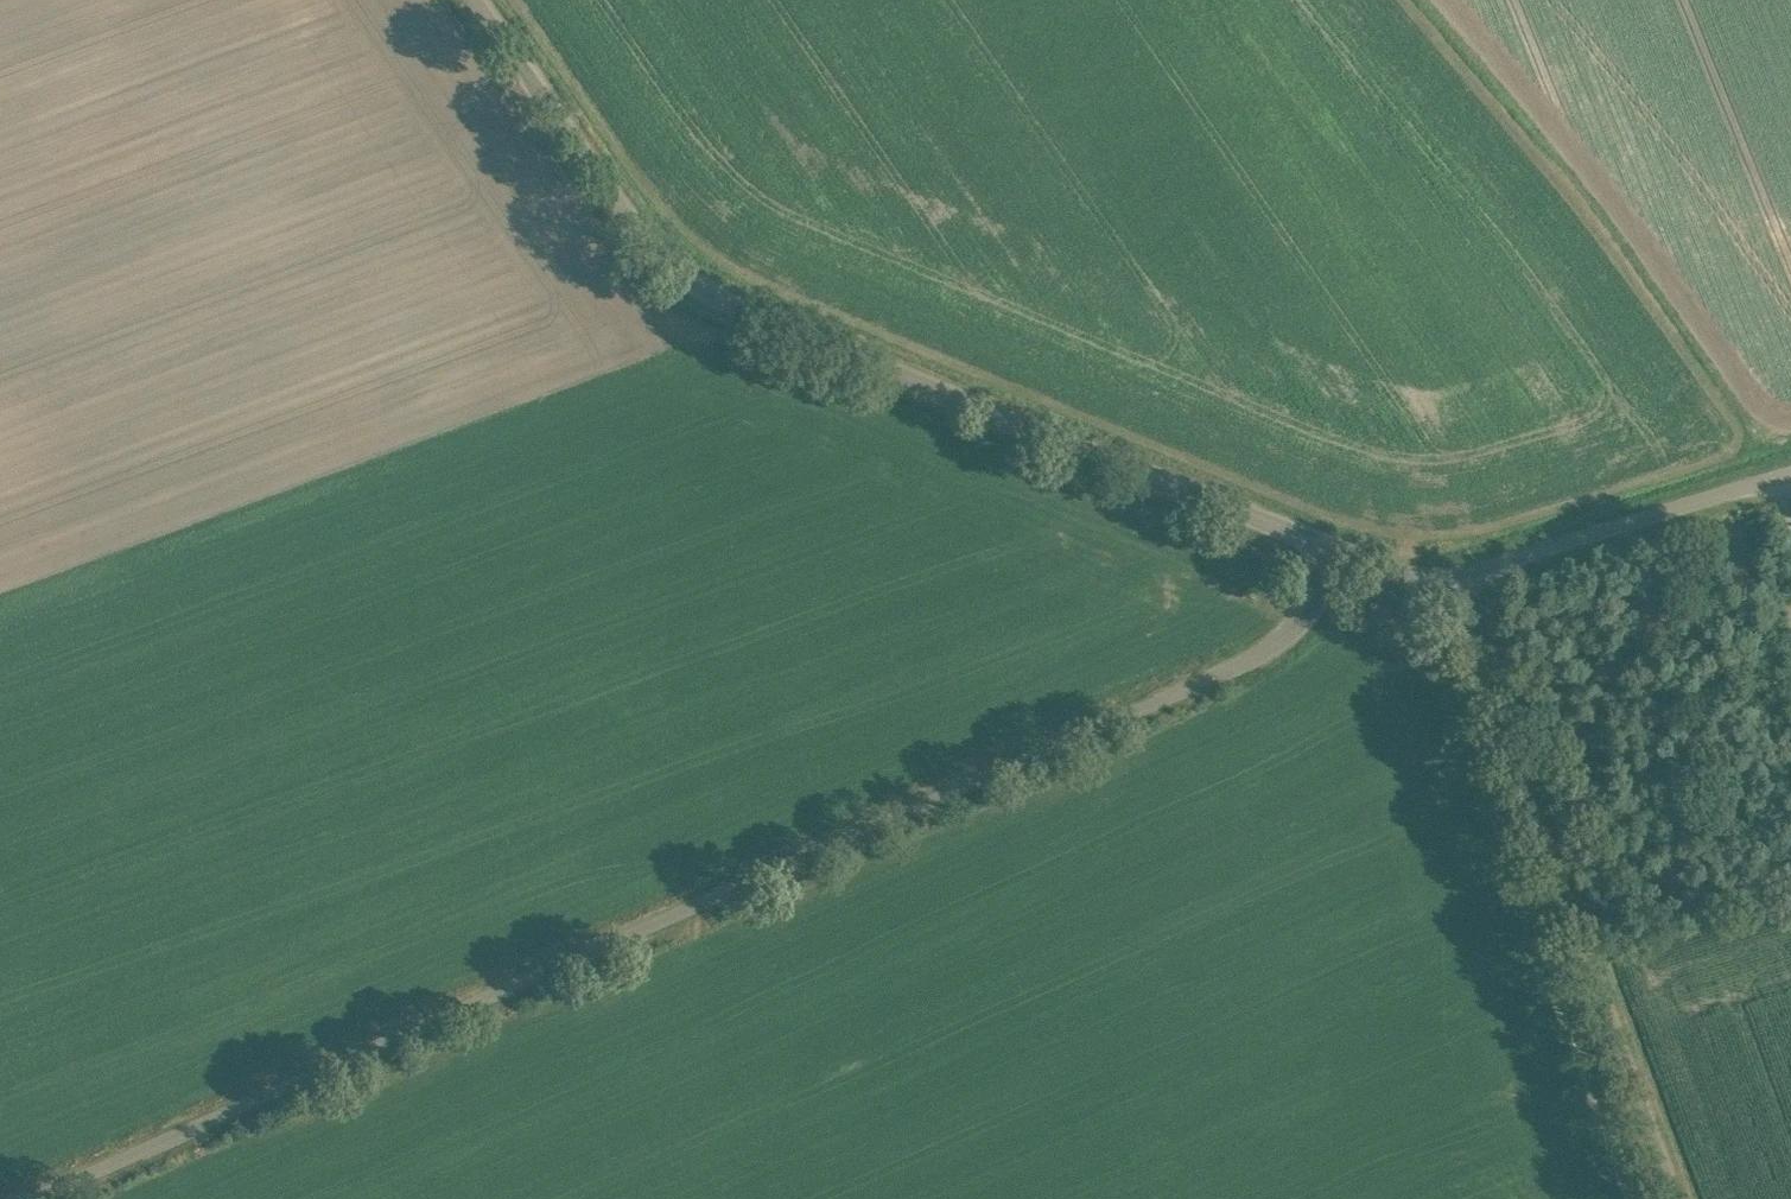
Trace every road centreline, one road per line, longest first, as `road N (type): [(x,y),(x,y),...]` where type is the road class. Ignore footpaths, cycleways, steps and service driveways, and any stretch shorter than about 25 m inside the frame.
road 1 (unclassified): [(46,1198),(1261,660),(1323,590),(1339,554)]
road 2 (unclassified): [(1339,554),(708,295),(639,248),(468,0)]
road 3 (unclassified): [(1671,1198),(1482,675),(1427,587)]
road 4 (unclassified): [(1427,587),(1790,476)]

